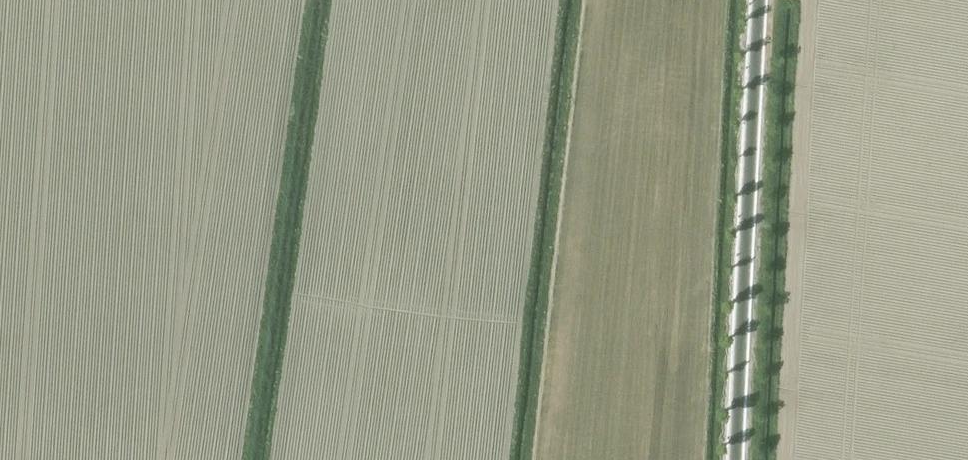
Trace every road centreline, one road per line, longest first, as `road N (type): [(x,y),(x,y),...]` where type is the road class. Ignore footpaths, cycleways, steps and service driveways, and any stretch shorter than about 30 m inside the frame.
road 1 (tertiary): [(735,459),(759,0)]

